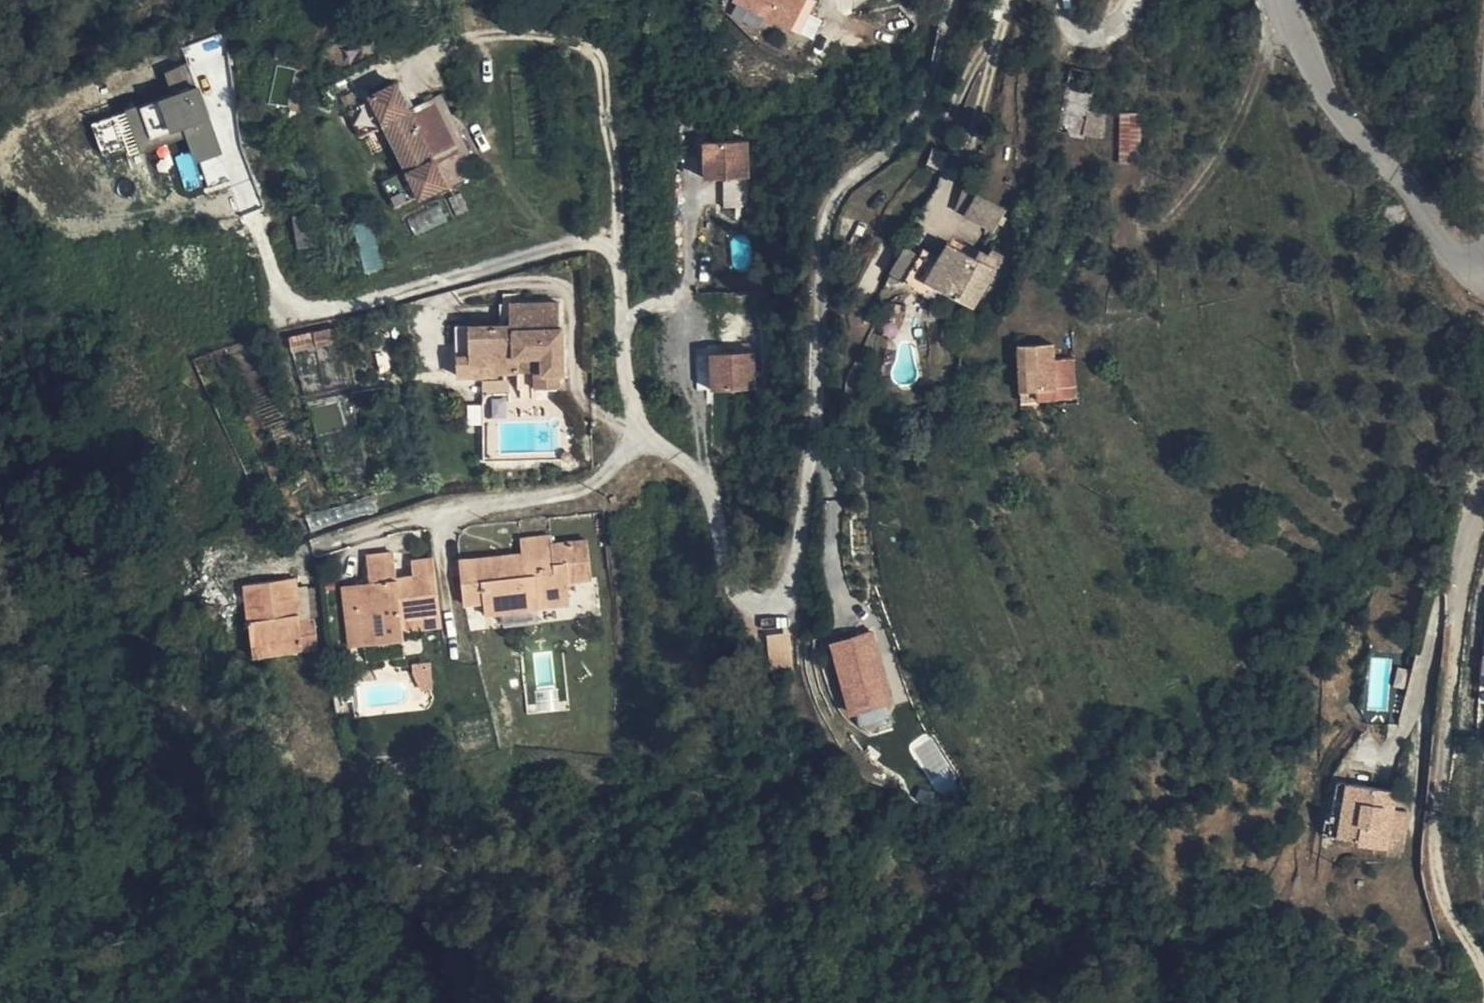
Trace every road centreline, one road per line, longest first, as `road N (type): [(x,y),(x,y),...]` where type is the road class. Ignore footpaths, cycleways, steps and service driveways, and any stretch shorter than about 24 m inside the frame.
road 1 (residential): [(651,439),(708,481),(731,585),(770,612),(790,598),(812,469),(824,229),(847,191),(890,157),(918,120),(956,0)]
road 2 (track): [(1483,971),(1448,913),(1436,852),(1457,577),(1483,490)]
road 3 (track): [(420,88),(425,59),(461,38),(523,29),(580,40),(603,59),(618,250)]
road 4 (track): [(314,556),(446,509),(592,481),(651,439)]
road 5 (unclassified): [(1291,0),(1338,113),(1398,177),(1447,252),(1483,262)]
road 6 (track): [(1296,15),(1273,39),(1226,148),(1196,195),(1145,241)]
road 7 (residential): [(651,439),(623,347),(618,250)]
road 8 (residential): [(1066,0),(1069,28),(1084,39),(1114,40),(1137,0)]

